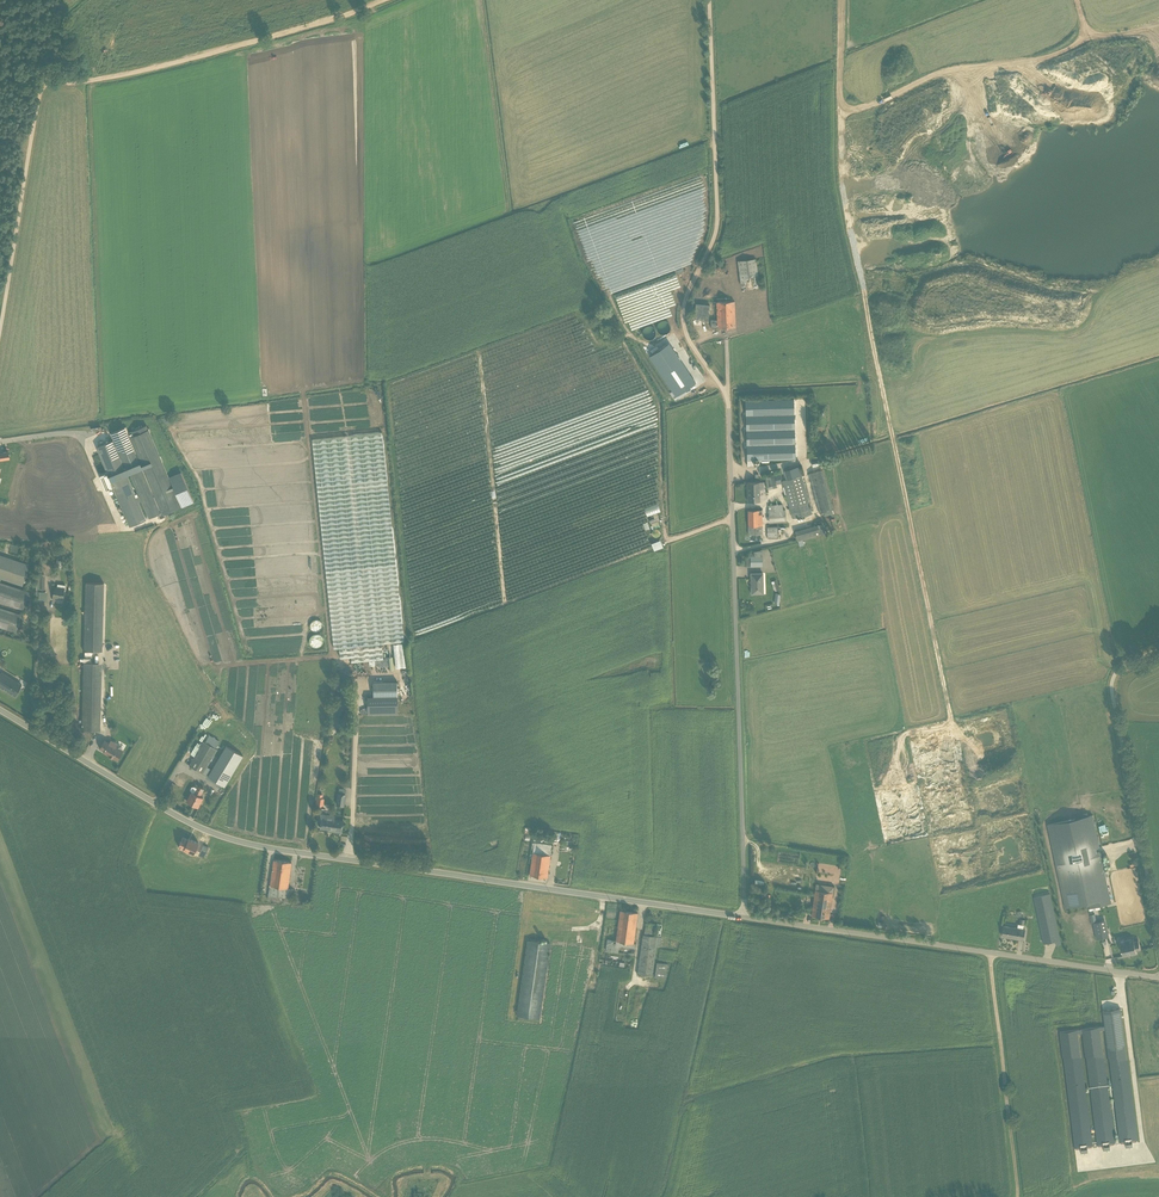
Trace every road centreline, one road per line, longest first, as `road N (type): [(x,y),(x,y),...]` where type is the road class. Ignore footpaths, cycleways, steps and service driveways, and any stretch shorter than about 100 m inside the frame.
road 1 (unclassified): [(740,744),(727,401),(687,337),(683,314),(717,215),(709,0)]
road 2 (unclassified): [(745,917),(1158,976)]
road 3 (unclassified): [(349,859),(745,917)]
road 4 (unclassified): [(0,710),(179,816),(248,843),(349,859)]
road 5 (track): [(41,80),(132,74),(385,0)]
road 6 (unclassified): [(55,0),(0,328)]
road 7 (unclassified): [(1158,937),(1113,683),(1119,666),(1158,645)]
road 8 (track): [(1017,1196),(992,952)]
road 9 (residential): [(357,667),(349,859)]
road 10 (unclassified): [(740,744),(745,917)]
road 11 (track): [(841,154),(841,0)]

